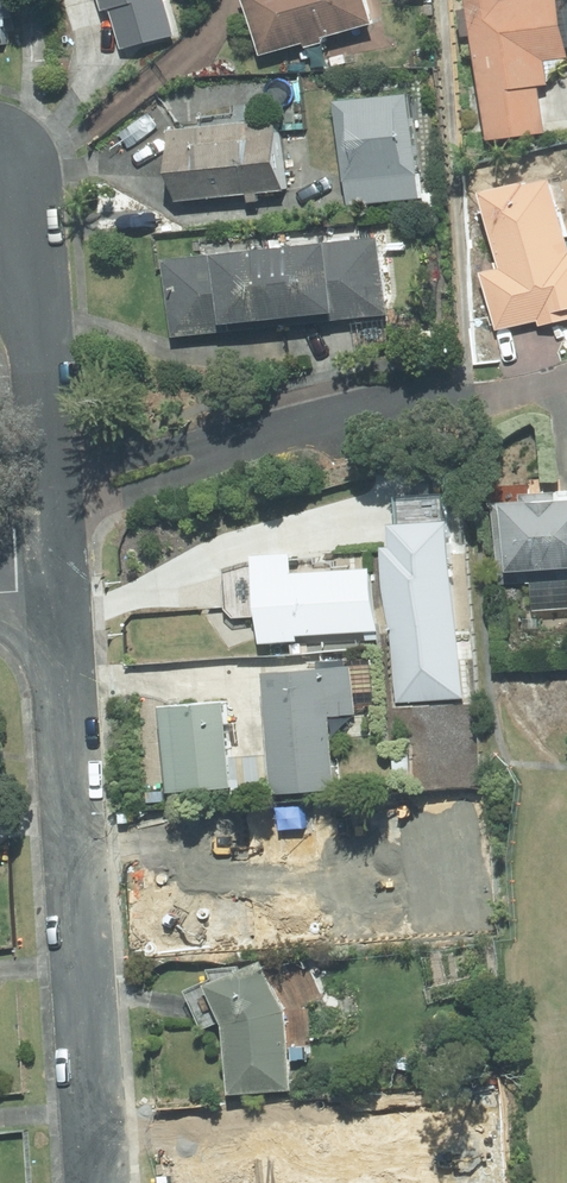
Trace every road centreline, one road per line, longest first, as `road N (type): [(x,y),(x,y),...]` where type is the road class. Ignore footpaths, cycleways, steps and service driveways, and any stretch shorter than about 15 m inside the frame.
road 1 (residential): [(52,590),(96,1182)]
road 2 (residential): [(46,493),(400,396),(482,398),(566,376)]
road 3 (residential): [(0,212),(27,296),(46,493)]

